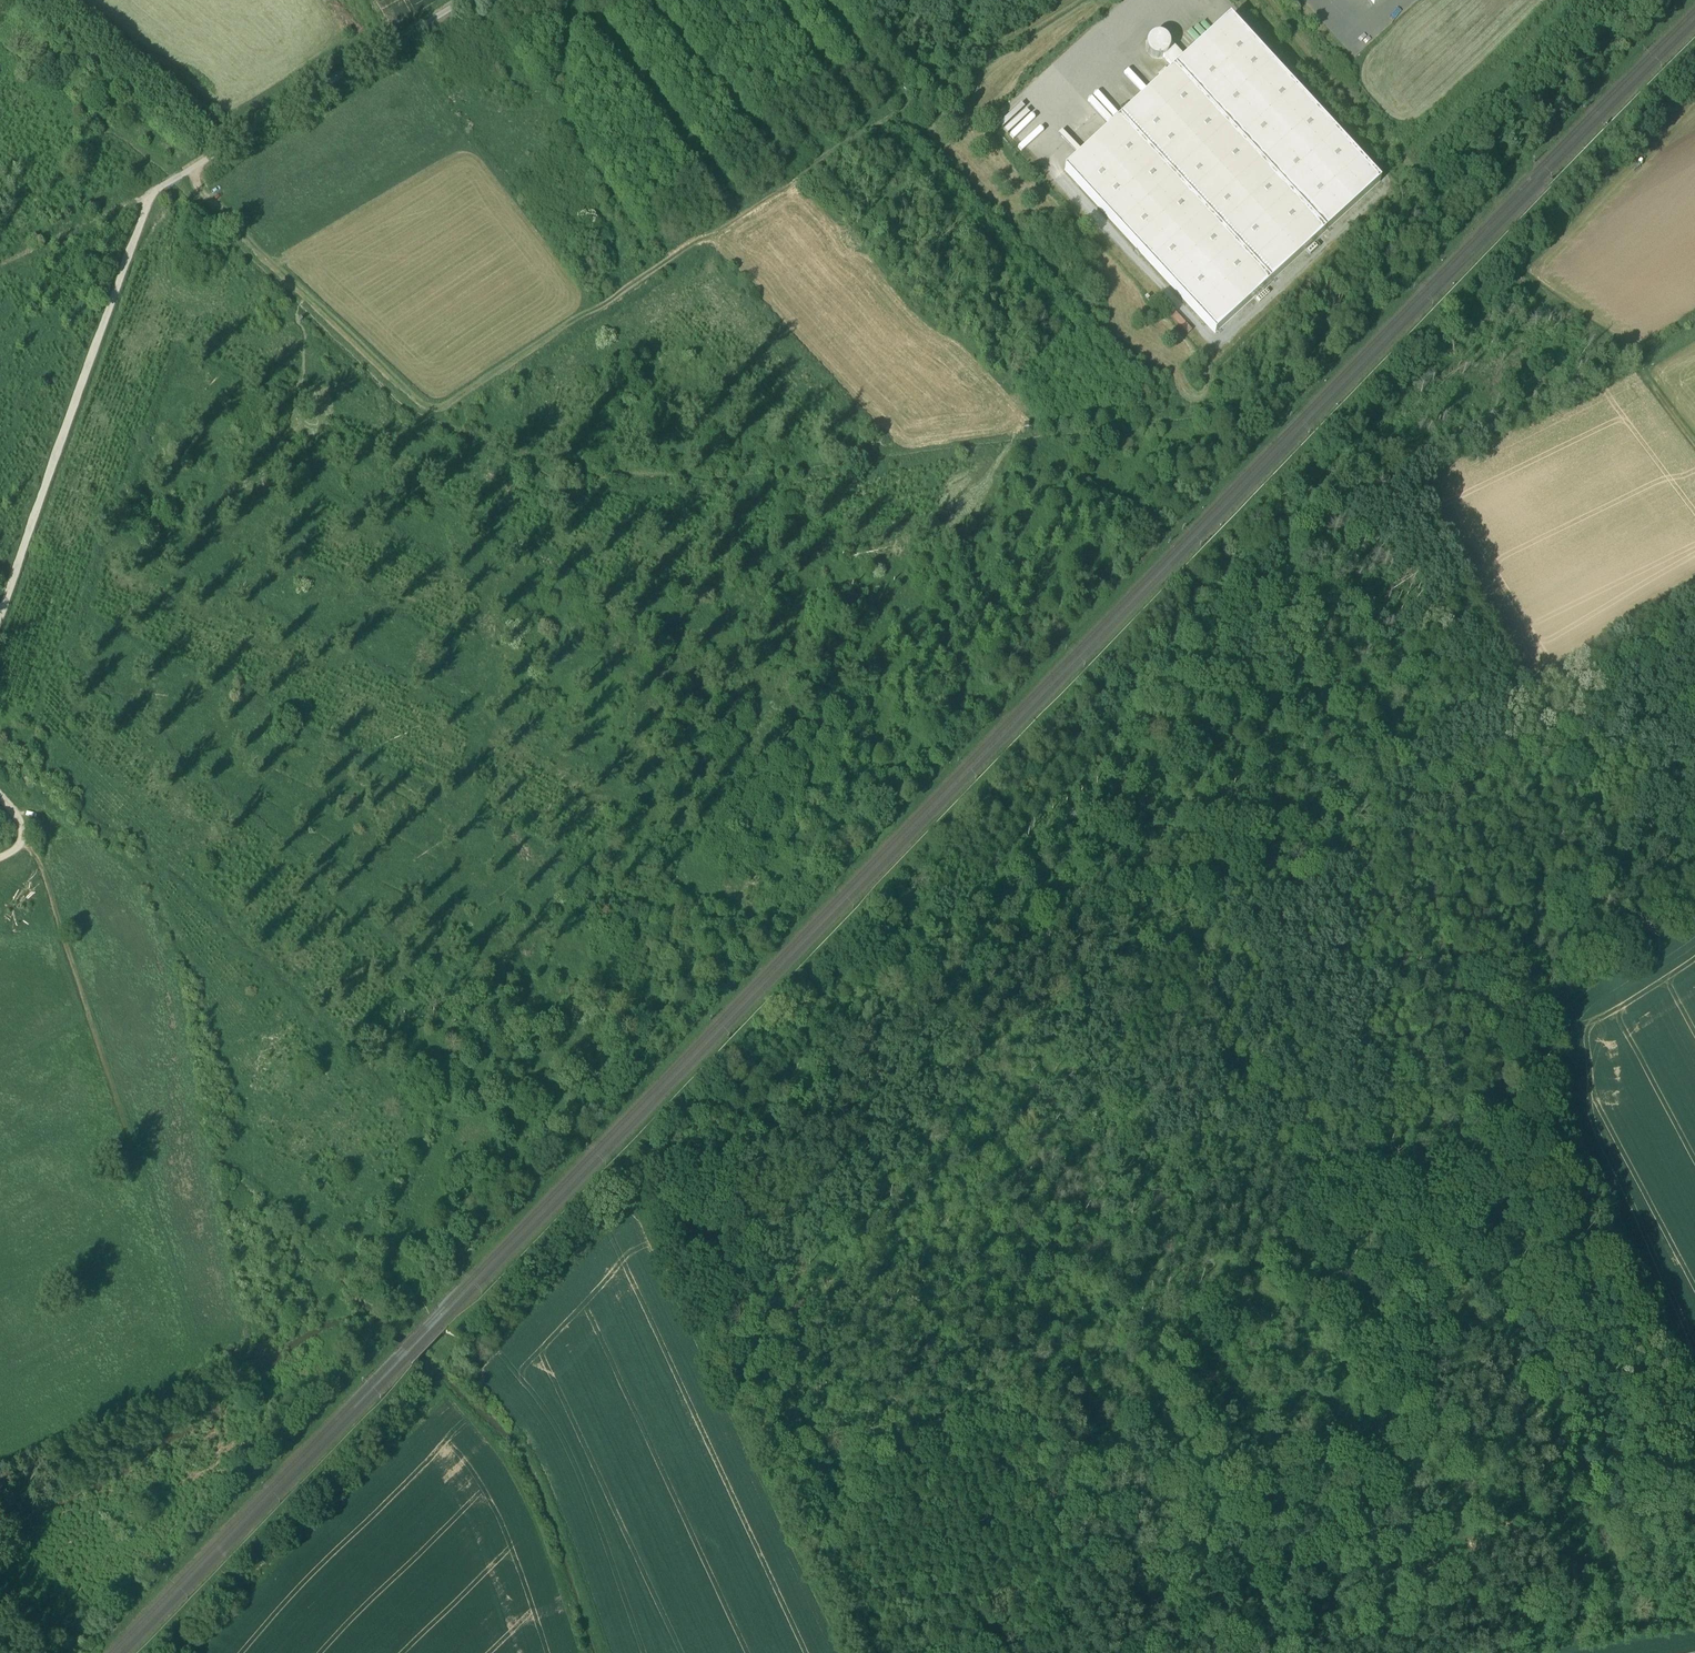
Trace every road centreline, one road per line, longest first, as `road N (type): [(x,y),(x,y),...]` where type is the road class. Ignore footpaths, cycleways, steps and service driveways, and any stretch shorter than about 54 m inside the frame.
road 1 (track): [(193,185),(425,409),(459,415),(1095,0)]
road 2 (track): [(0,622),(153,207),(185,189)]
road 3 (track): [(490,0),(185,189)]
road 4 (track): [(1266,0),(1459,214),(1491,184),(1499,192)]
road 5 (track): [(1694,1612),(1486,1652)]

